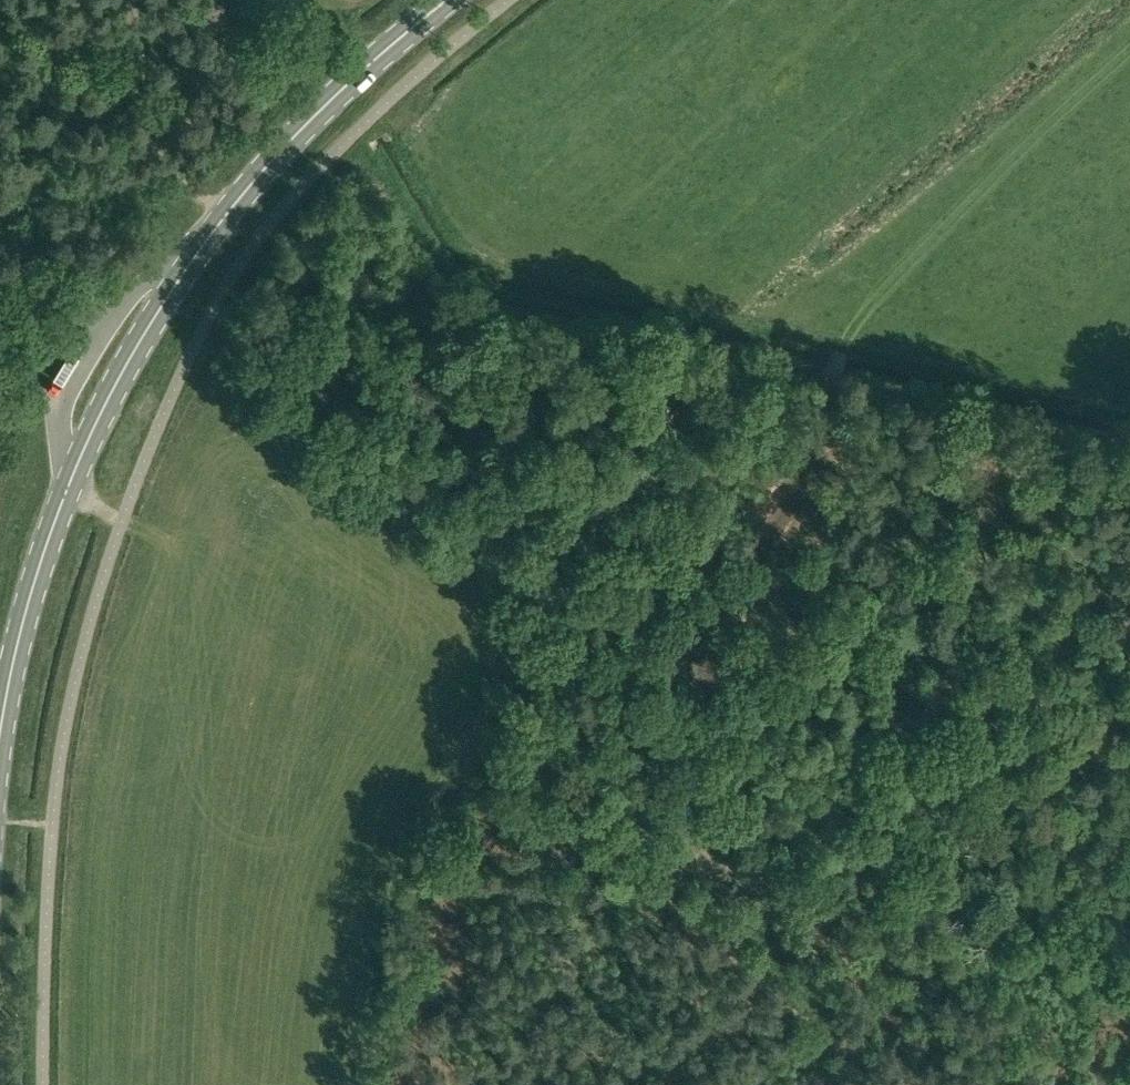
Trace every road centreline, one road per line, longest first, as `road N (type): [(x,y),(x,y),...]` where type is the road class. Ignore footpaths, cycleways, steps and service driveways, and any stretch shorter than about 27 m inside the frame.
road 1 (secondary): [(0,705),(69,473),(187,260),(329,99),(445,0)]

